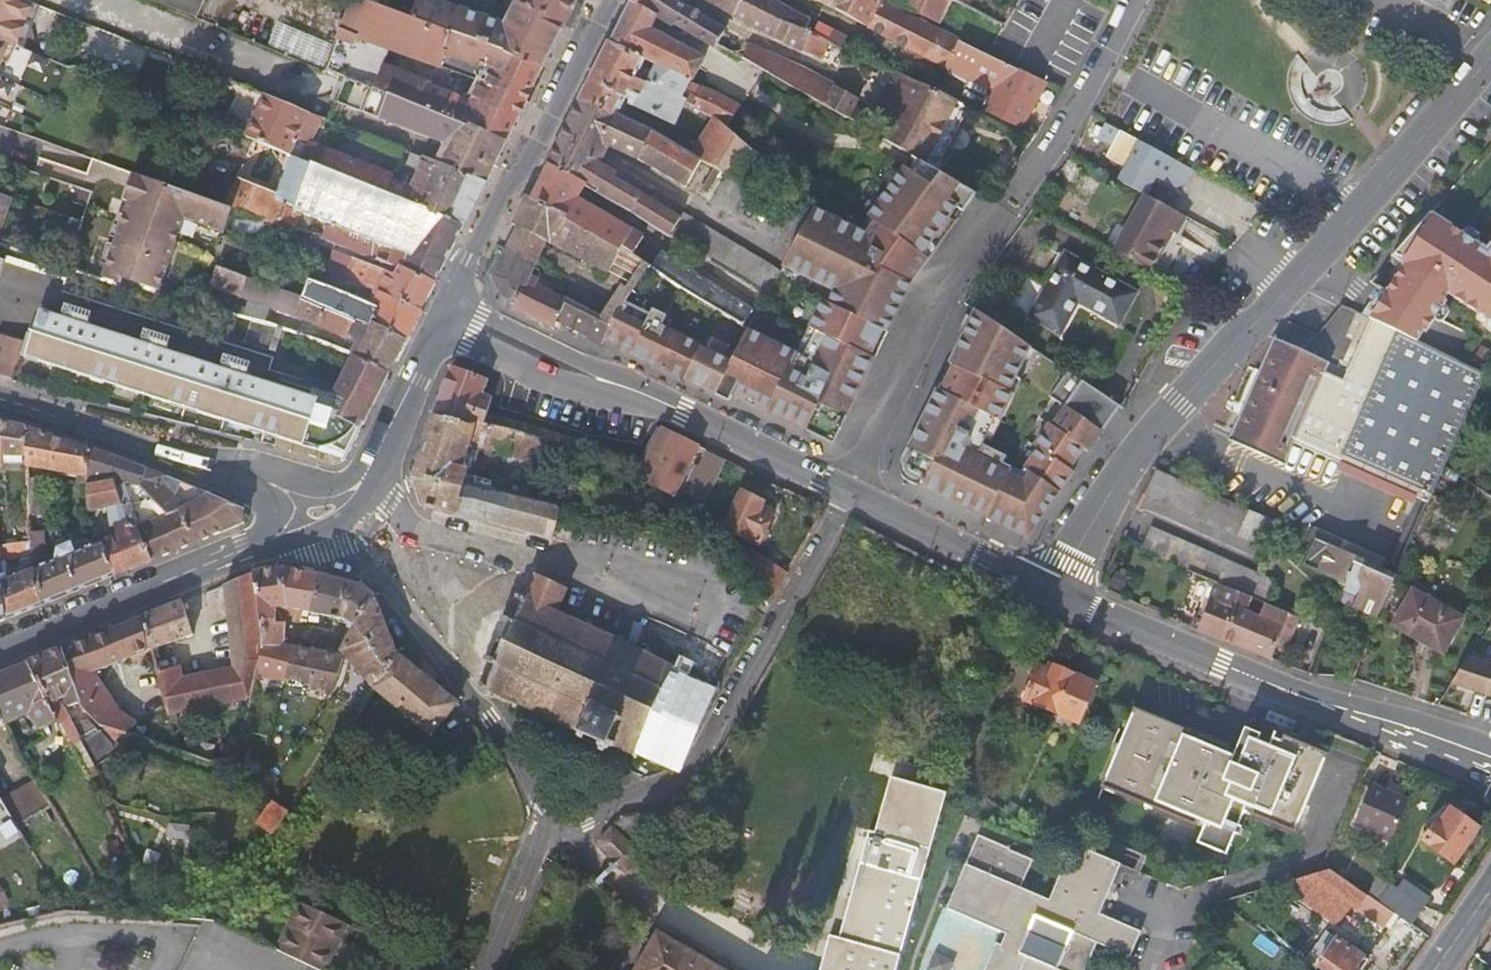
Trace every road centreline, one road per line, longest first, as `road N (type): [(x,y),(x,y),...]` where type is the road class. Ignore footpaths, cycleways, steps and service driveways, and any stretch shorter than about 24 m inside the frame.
road 1 (residential): [(1053,589),(1110,484),(1490,49)]
road 2 (secondary): [(1490,762),(1220,665),(1053,589)]
road 3 (residential): [(556,833),(693,768),(847,494)]
road 4 (secondary): [(847,494),(452,307)]
road 5 (residential): [(556,833),(489,717),(387,580),(310,521)]
road 6 (secondary): [(452,307),(609,0)]
road 7 (residential): [(1146,969),(1170,911),(1302,865),(1347,767)]
road 8 (secondary): [(0,647),(267,542)]
road 9 (secondary): [(234,470),(181,460),(0,398)]
road 10 (secondary): [(1053,589),(847,494)]
road 11 (secondary): [(354,493),(452,307)]
road 12 (residential): [(1120,0),(1038,160)]
road 13 (residential): [(488,969),(527,875),(556,833)]
road 14 (secondary): [(354,493),(234,470)]

